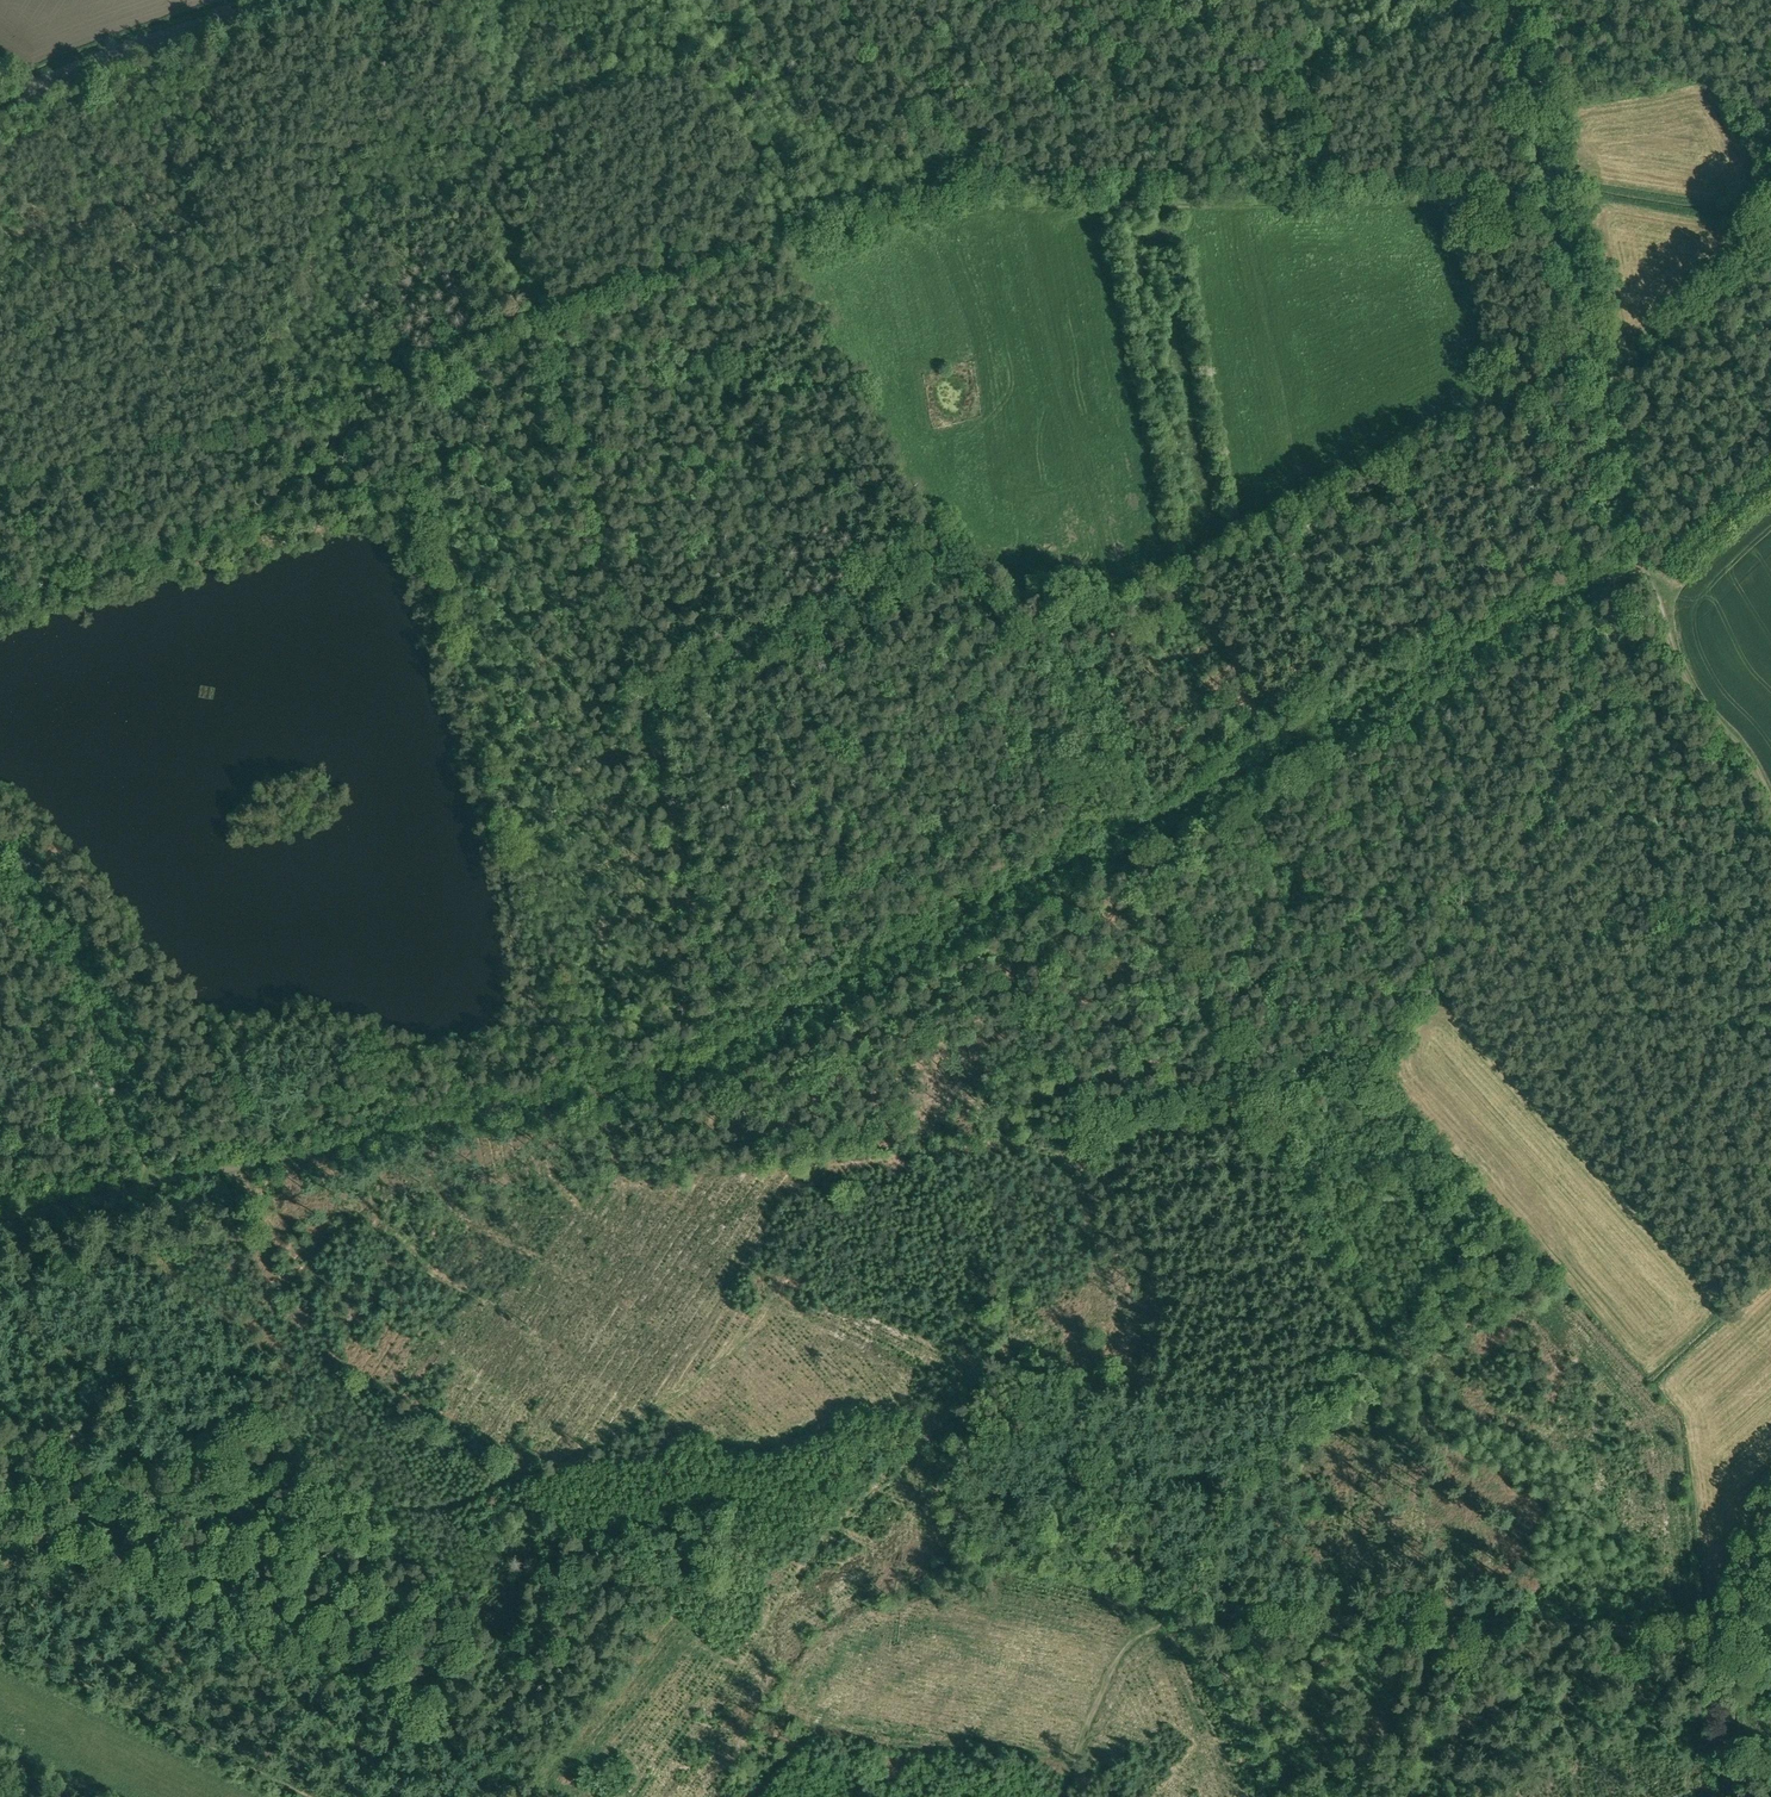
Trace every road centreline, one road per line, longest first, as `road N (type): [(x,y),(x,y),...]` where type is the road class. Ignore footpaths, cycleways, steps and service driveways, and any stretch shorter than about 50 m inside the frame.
road 1 (track): [(211,1173),(645,1082),(778,1021),(1449,658),(1646,573)]
road 2 (unclassified): [(293,0),(0,101)]

